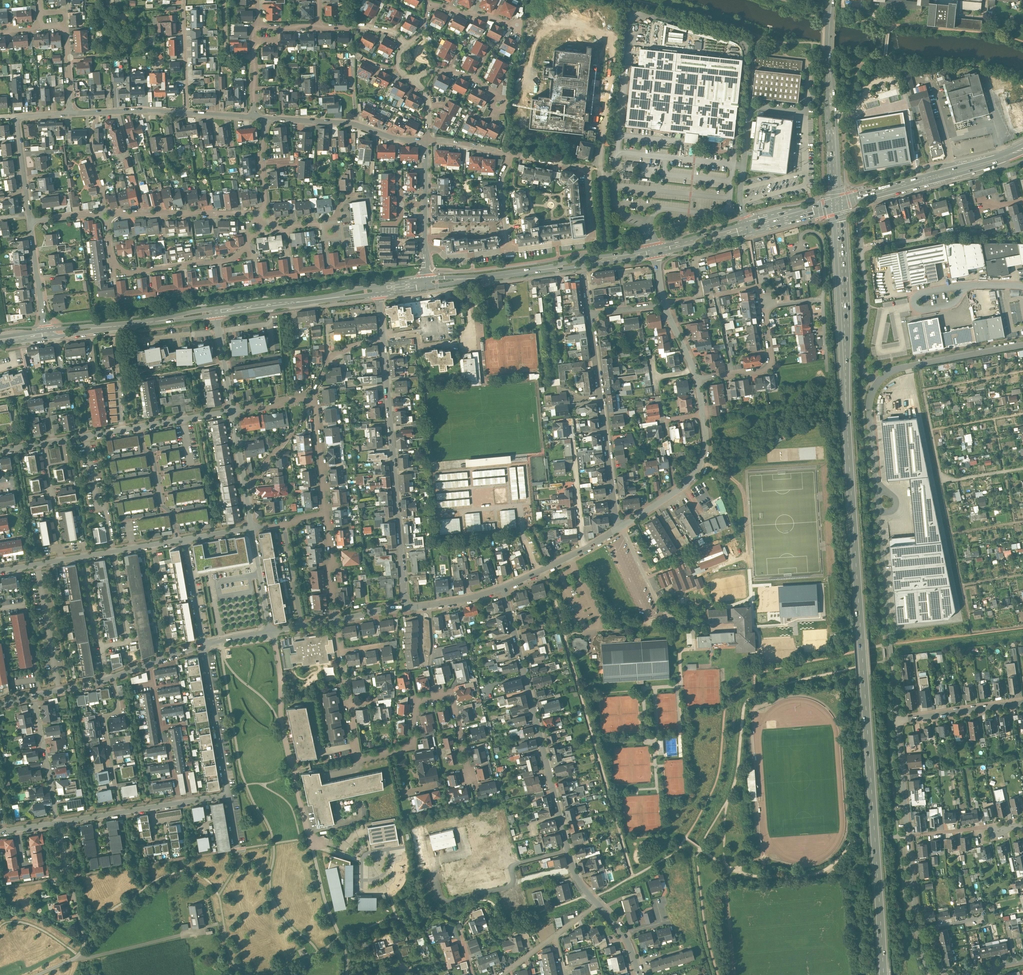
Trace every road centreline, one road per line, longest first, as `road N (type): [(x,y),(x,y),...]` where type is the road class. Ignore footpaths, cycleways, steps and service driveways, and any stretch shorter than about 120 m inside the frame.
road 1 (primary): [(837,204),(884,974)]
road 2 (residential): [(503,586),(573,869),(598,904)]
road 3 (residential): [(274,631),(287,749),(340,936)]
road 4 (residential): [(405,608),(383,338)]
road 5 (residential): [(931,974),(918,931),(897,720)]
road 6 (residential): [(876,482),(869,398),(879,380),(908,365),(1022,344)]
road 7 (residential): [(510,154),(588,168),(591,232),(583,241),(508,247)]
road 8 (secondary): [(653,252),(425,284)]
road 9 (residential): [(107,213),(113,267),(124,272),(229,260),(261,222)]
road 10 (residential): [(620,527),(589,315)]
road 11 (residential): [(897,720),(878,508)]
road 12 (primary): [(833,0),(837,204)]
road 13 (residential): [(328,514),(314,396),(232,411)]
road 14 (secondary): [(1022,148),(837,204)]
road 15 (residential): [(620,527),(699,466),(706,448),(697,377)]
road 16 (secondary): [(837,204),(653,252)]
road 17 (secondary): [(216,312),(46,335)]
road 18 (secondary): [(378,291),(216,312)]
road 19 (residential): [(427,140),(266,118)]
road 20 (residential): [(107,213),(252,213),(261,222)]
road 21 (residential): [(204,646),(228,795)]
road 22 (residential): [(107,678),(101,647),(128,638),(113,551)]
road 23 (residential): [(120,811),(103,717),(118,712),(112,677)]
road 24 (residential): [(763,307),(759,286),(716,295),(732,373)]
road 25 (residential): [(150,663),(179,802)]
road 26 (residential): [(503,586),(620,527)]
road 27 (residential): [(34,695),(58,821)]
road 28 (residential): [(897,720),(1022,702)]
road 29 (residential): [(139,427),(177,540)]

